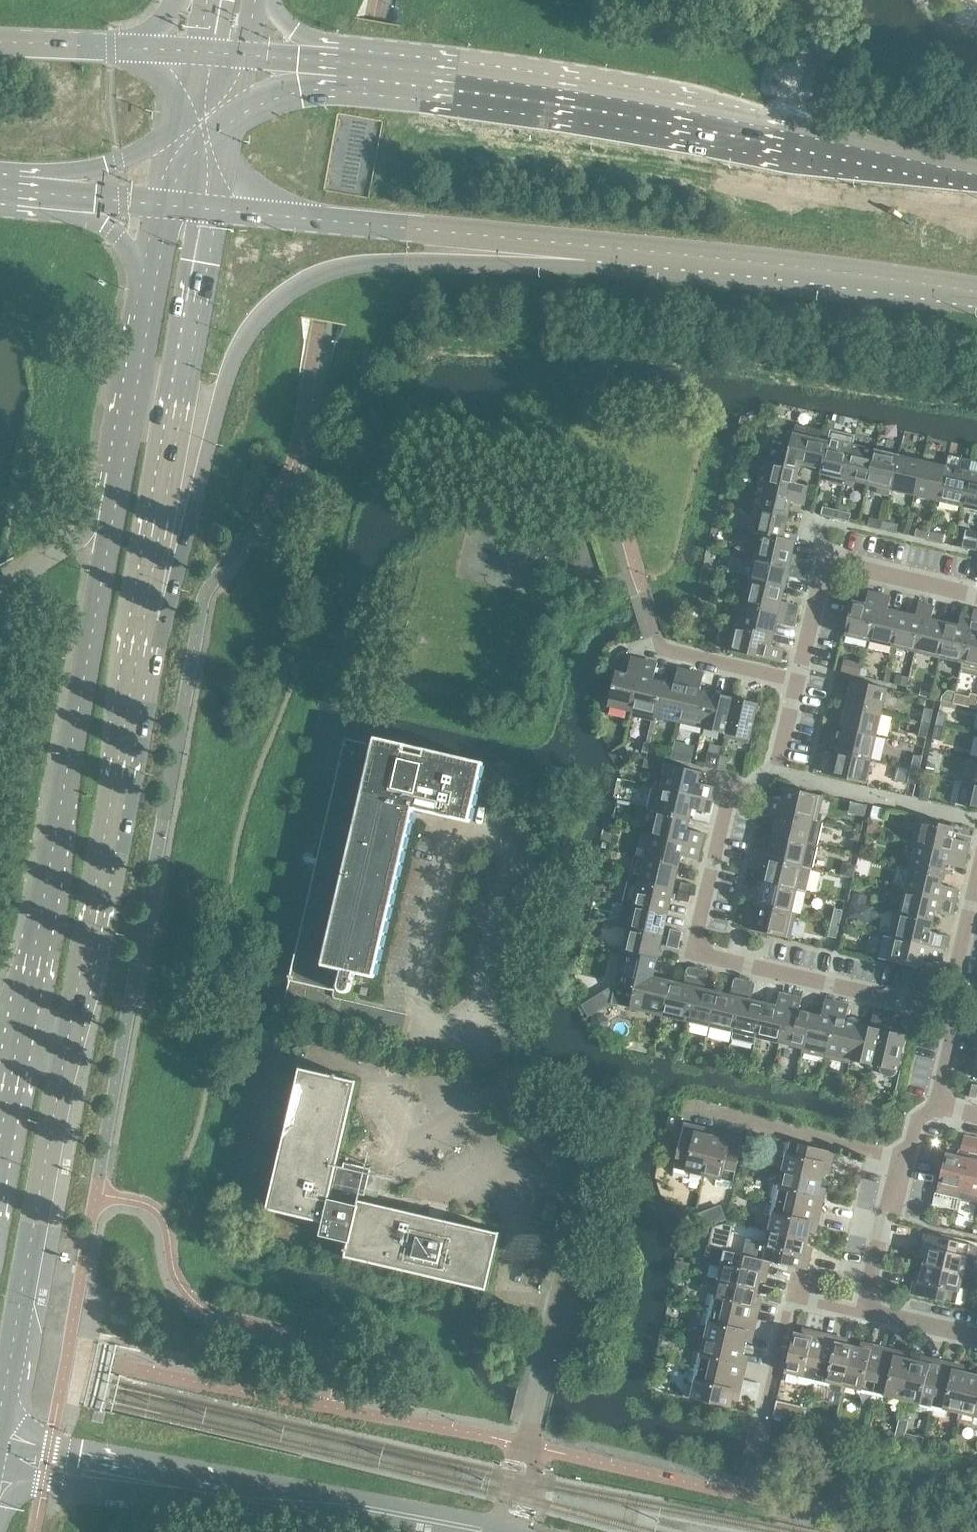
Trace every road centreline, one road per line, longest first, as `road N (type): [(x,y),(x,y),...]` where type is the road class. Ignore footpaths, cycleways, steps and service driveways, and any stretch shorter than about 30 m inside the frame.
road 1 (secondary): [(150,288),(63,816),(0,1132)]
road 2 (secondary): [(0,1432),(115,812),(139,627)]
road 3 (primary): [(139,627),(179,566),(228,376),(259,317),(316,276),(402,264),(533,266),(604,248)]
road 4 (primary): [(976,173),(677,109),(346,66)]
road 5 (unclassified): [(509,1531),(585,1191),(469,1011)]
road 6 (residential): [(939,1002),(929,1008),(707,955),(696,934),(728,797),(776,773),(796,679)]
road 7 (unclassified): [(483,1531),(0,1457)]
road 8 (secondary): [(139,627),(213,210)]
road 9 (primary): [(213,210),(604,248)]
road 10 (primary): [(604,248),(976,294)]
road 11 (residential): [(796,679),(821,575),(842,563),(976,594)]
road 12 (residential): [(901,1157),(688,1106)]
road 13 (residential): [(796,679),(639,645)]
road 14 (residential): [(862,1312),(901,1157)]
road 15 (primary): [(44,193),(179,130)]
road 16 (primary): [(44,193),(114,233),(150,288)]
road 17 (residential): [(976,876),(950,996),(939,1002)]
road 18 (primary): [(125,46),(0,42)]
road 19 (residential): [(761,1416),(790,1296)]
road 20 (primary): [(346,66),(234,112)]

